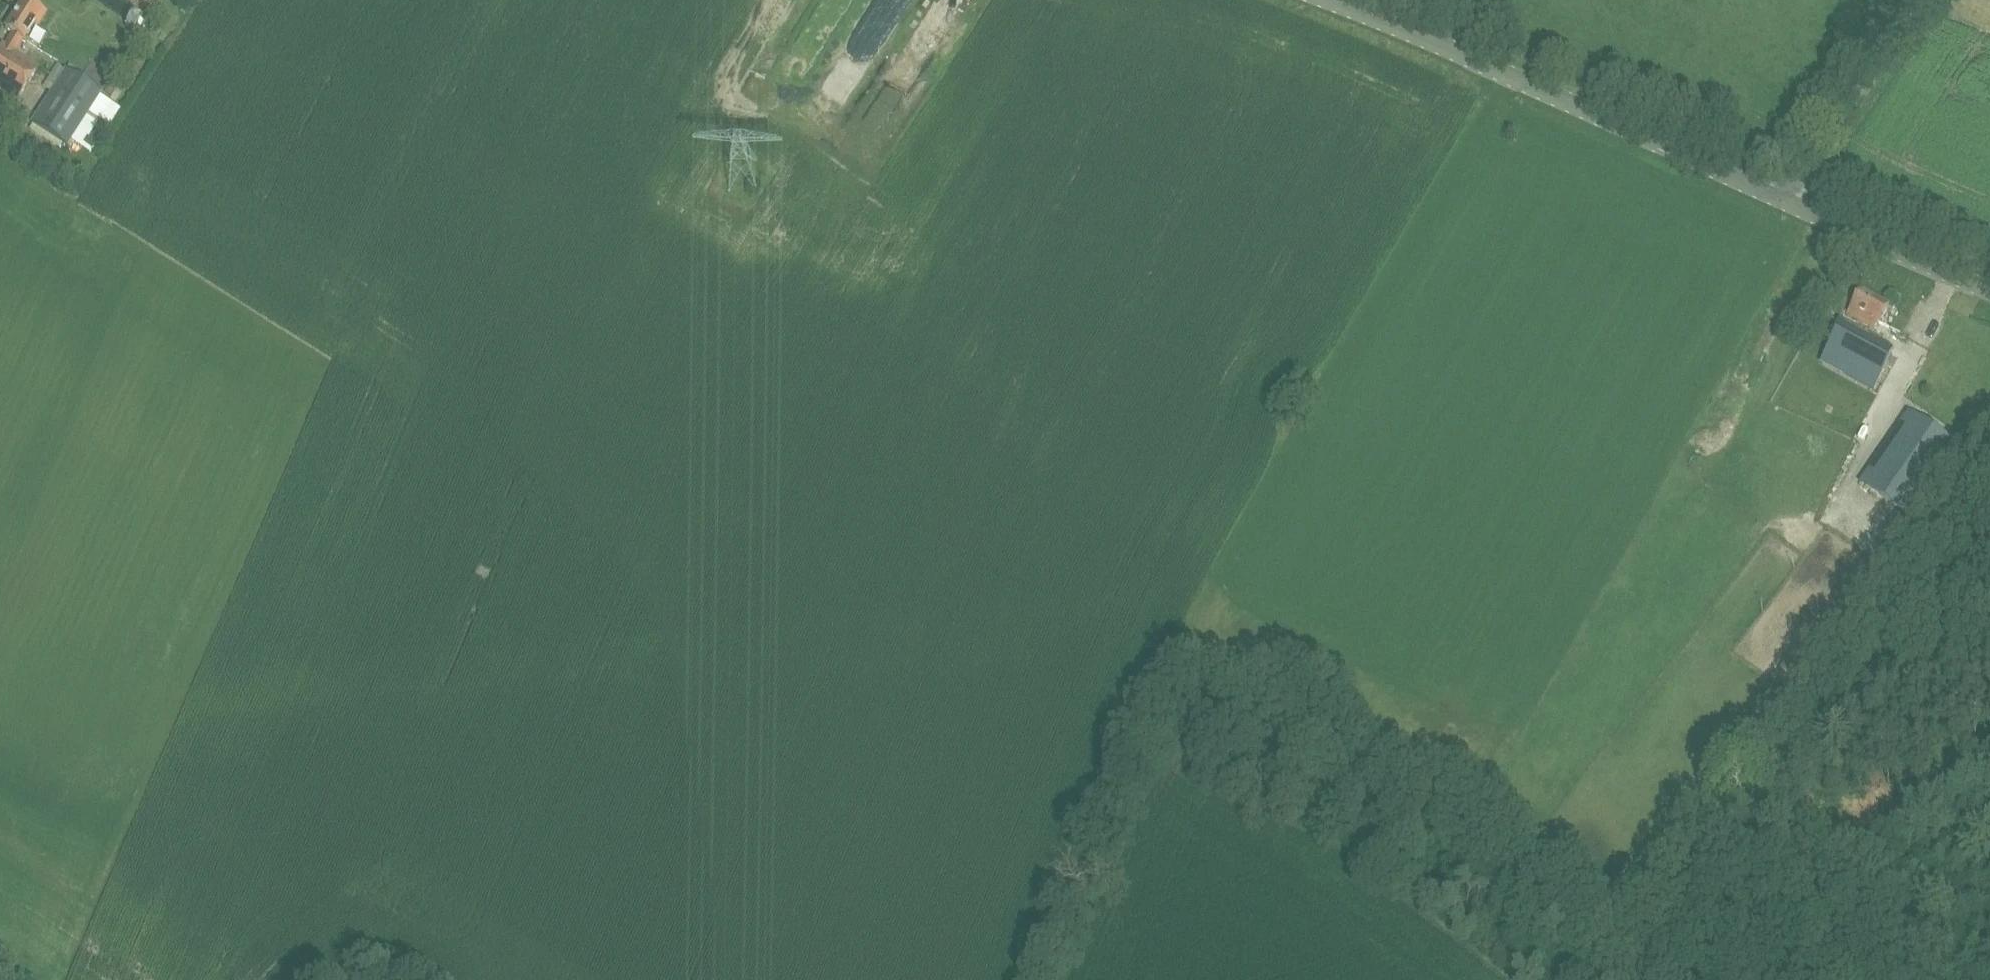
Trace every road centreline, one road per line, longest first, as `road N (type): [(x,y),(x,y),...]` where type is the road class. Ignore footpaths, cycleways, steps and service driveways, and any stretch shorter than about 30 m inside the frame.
road 1 (tertiary): [(1322,0),(1494,68),(1793,206)]
road 2 (unclassified): [(1793,206),(1923,0)]
road 3 (tertiary): [(1989,290),(1793,206)]

